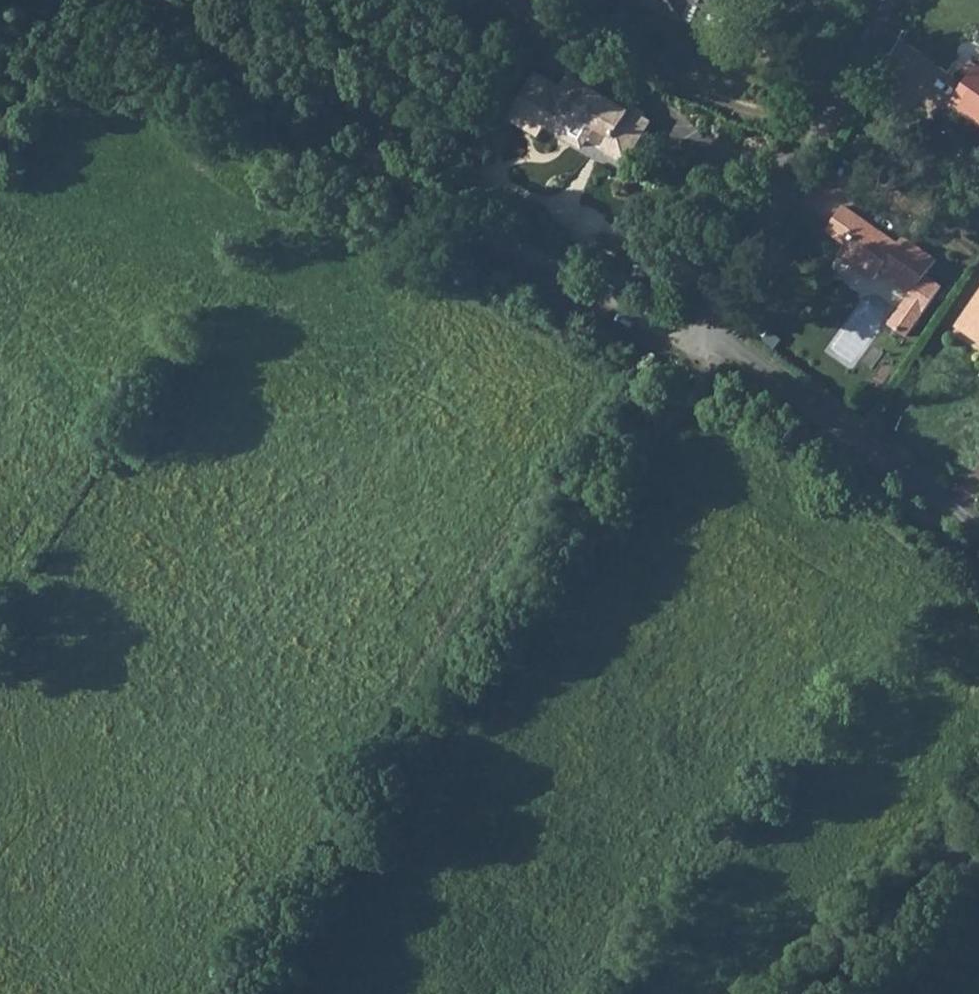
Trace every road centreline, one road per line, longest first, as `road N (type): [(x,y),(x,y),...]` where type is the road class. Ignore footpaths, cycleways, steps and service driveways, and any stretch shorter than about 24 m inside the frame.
road 1 (residential): [(887,0),(708,339)]
road 2 (unclassified): [(708,339),(784,383),(978,535)]

